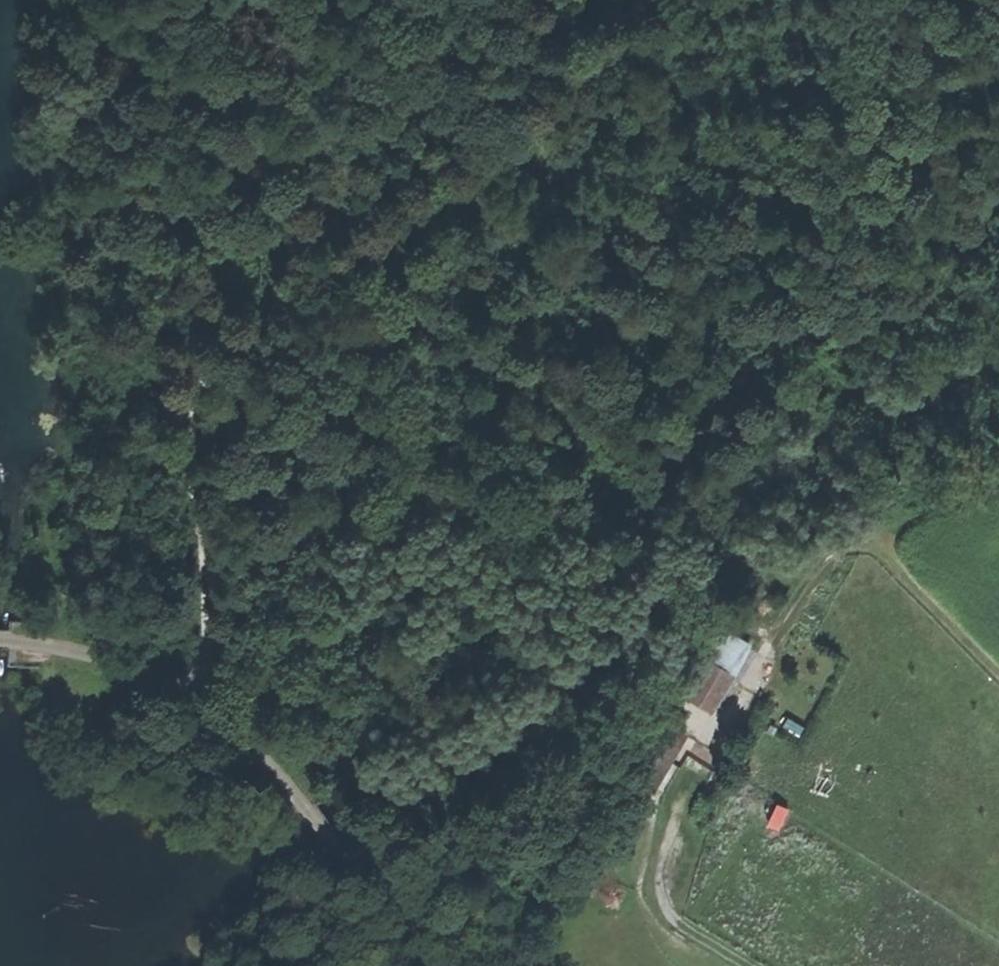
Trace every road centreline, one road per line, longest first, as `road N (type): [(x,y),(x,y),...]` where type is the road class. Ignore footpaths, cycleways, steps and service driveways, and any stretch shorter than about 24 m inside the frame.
road 1 (track): [(207,682),(203,589),(225,409),(385,206),(640,0)]
road 2 (track): [(758,965),(680,918),(656,878),(709,756)]
road 3 (residential): [(410,965),(330,831),(269,752)]
road 4 (track): [(0,635),(93,648),(207,682)]

